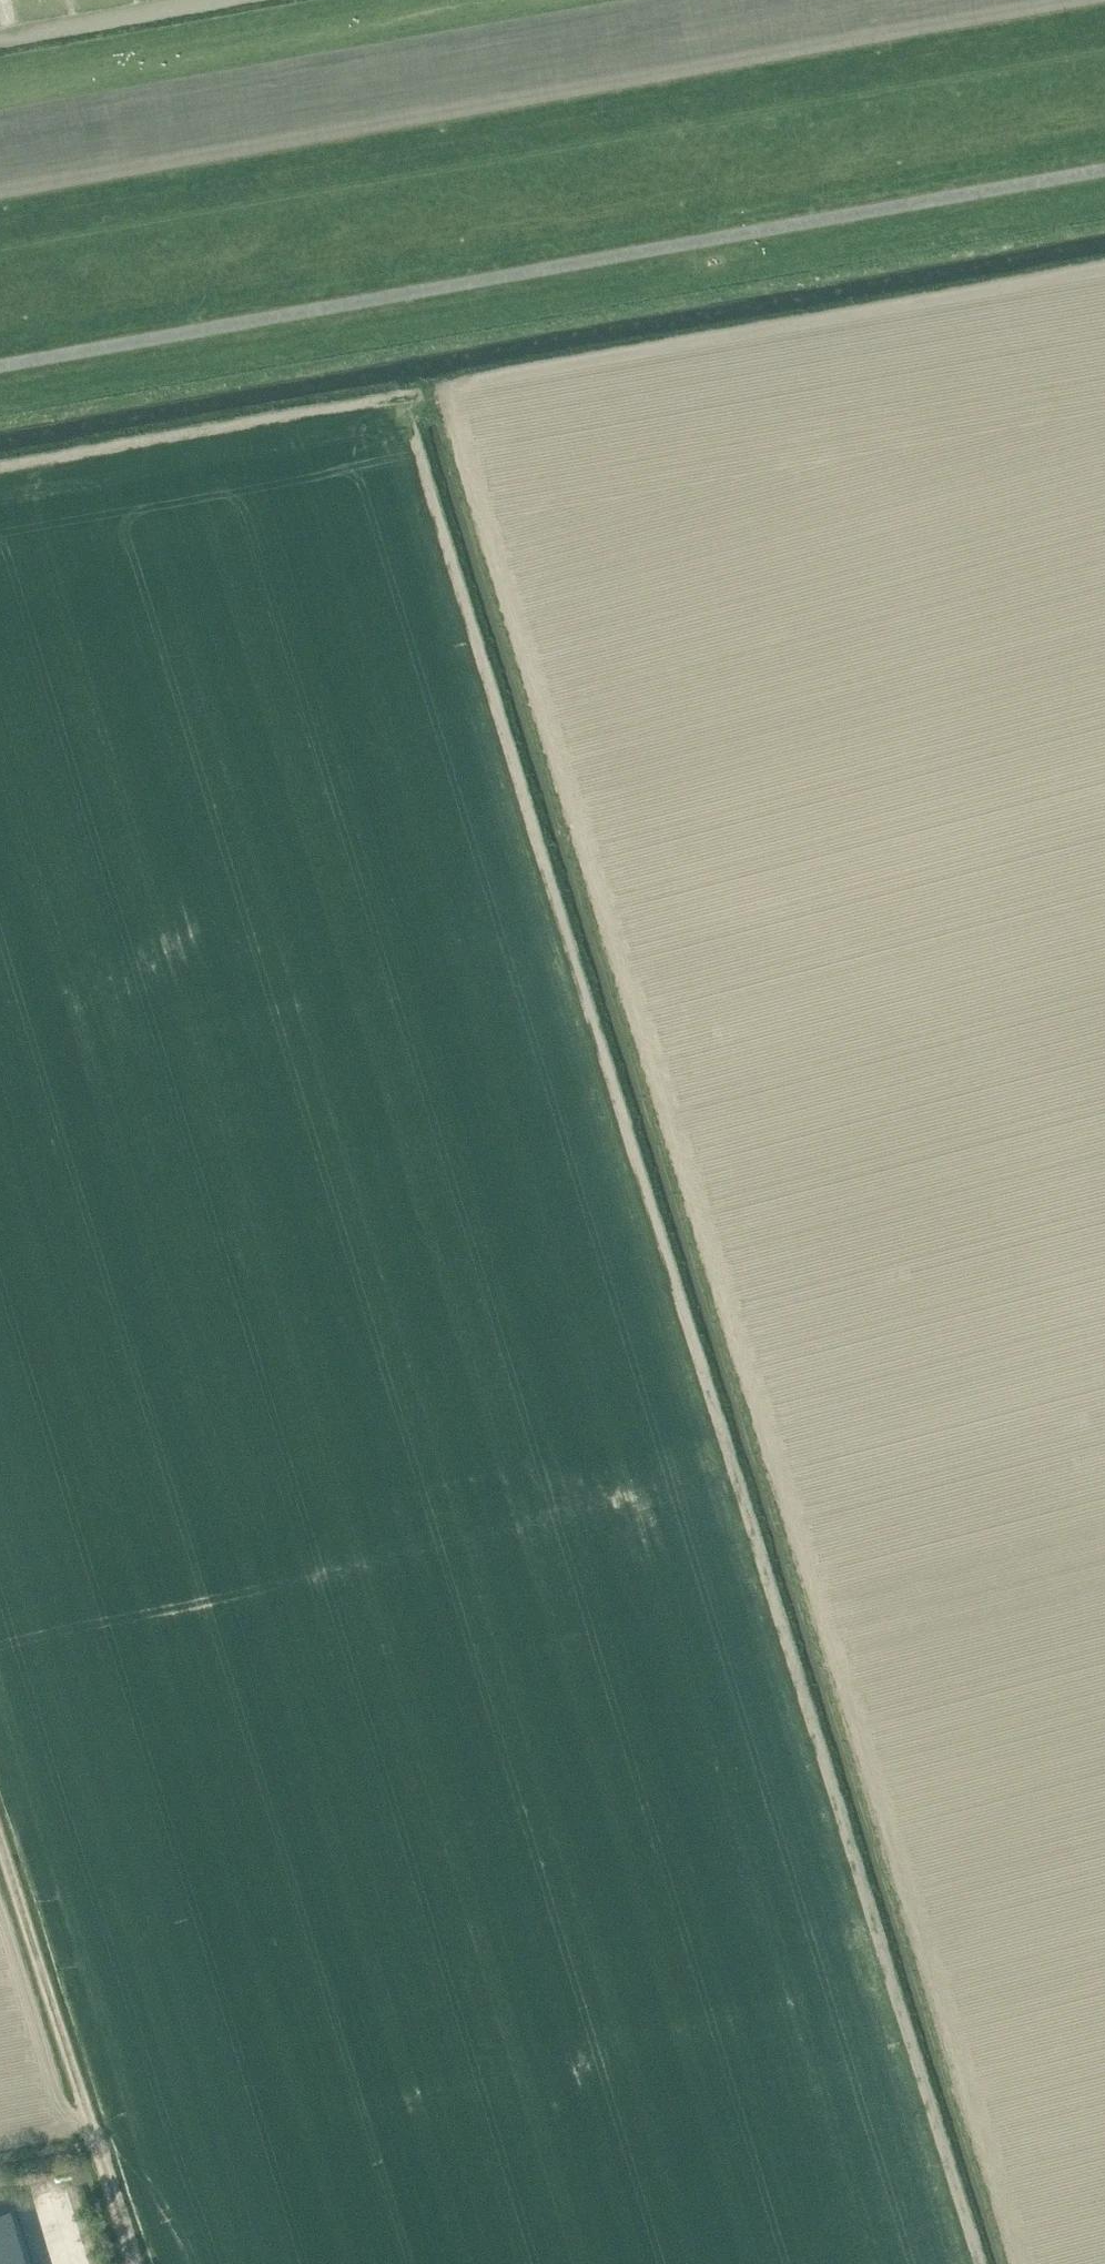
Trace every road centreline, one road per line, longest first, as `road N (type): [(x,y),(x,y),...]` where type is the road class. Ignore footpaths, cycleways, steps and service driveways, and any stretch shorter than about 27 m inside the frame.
road 1 (unclassified): [(0,366),(1104,169)]
road 2 (track): [(132,2263),(0,1844)]

